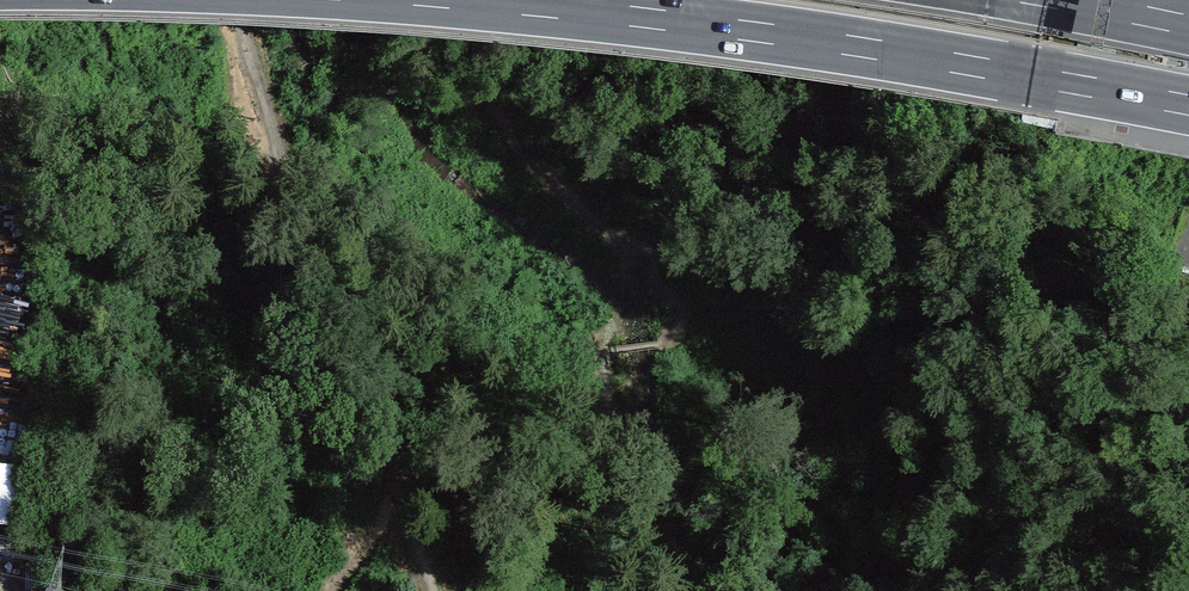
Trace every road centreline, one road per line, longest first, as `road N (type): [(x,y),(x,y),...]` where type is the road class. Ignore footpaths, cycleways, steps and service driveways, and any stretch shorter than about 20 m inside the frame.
road 1 (motorway): [(466,0),(773,35),(1188,105)]
road 2 (track): [(396,469),(282,164),(248,0)]
road 3 (track): [(635,380),(620,403),(686,590)]
road 4 (motorway): [(1188,25),(1060,0)]
road 5 (track): [(435,590),(396,469)]

